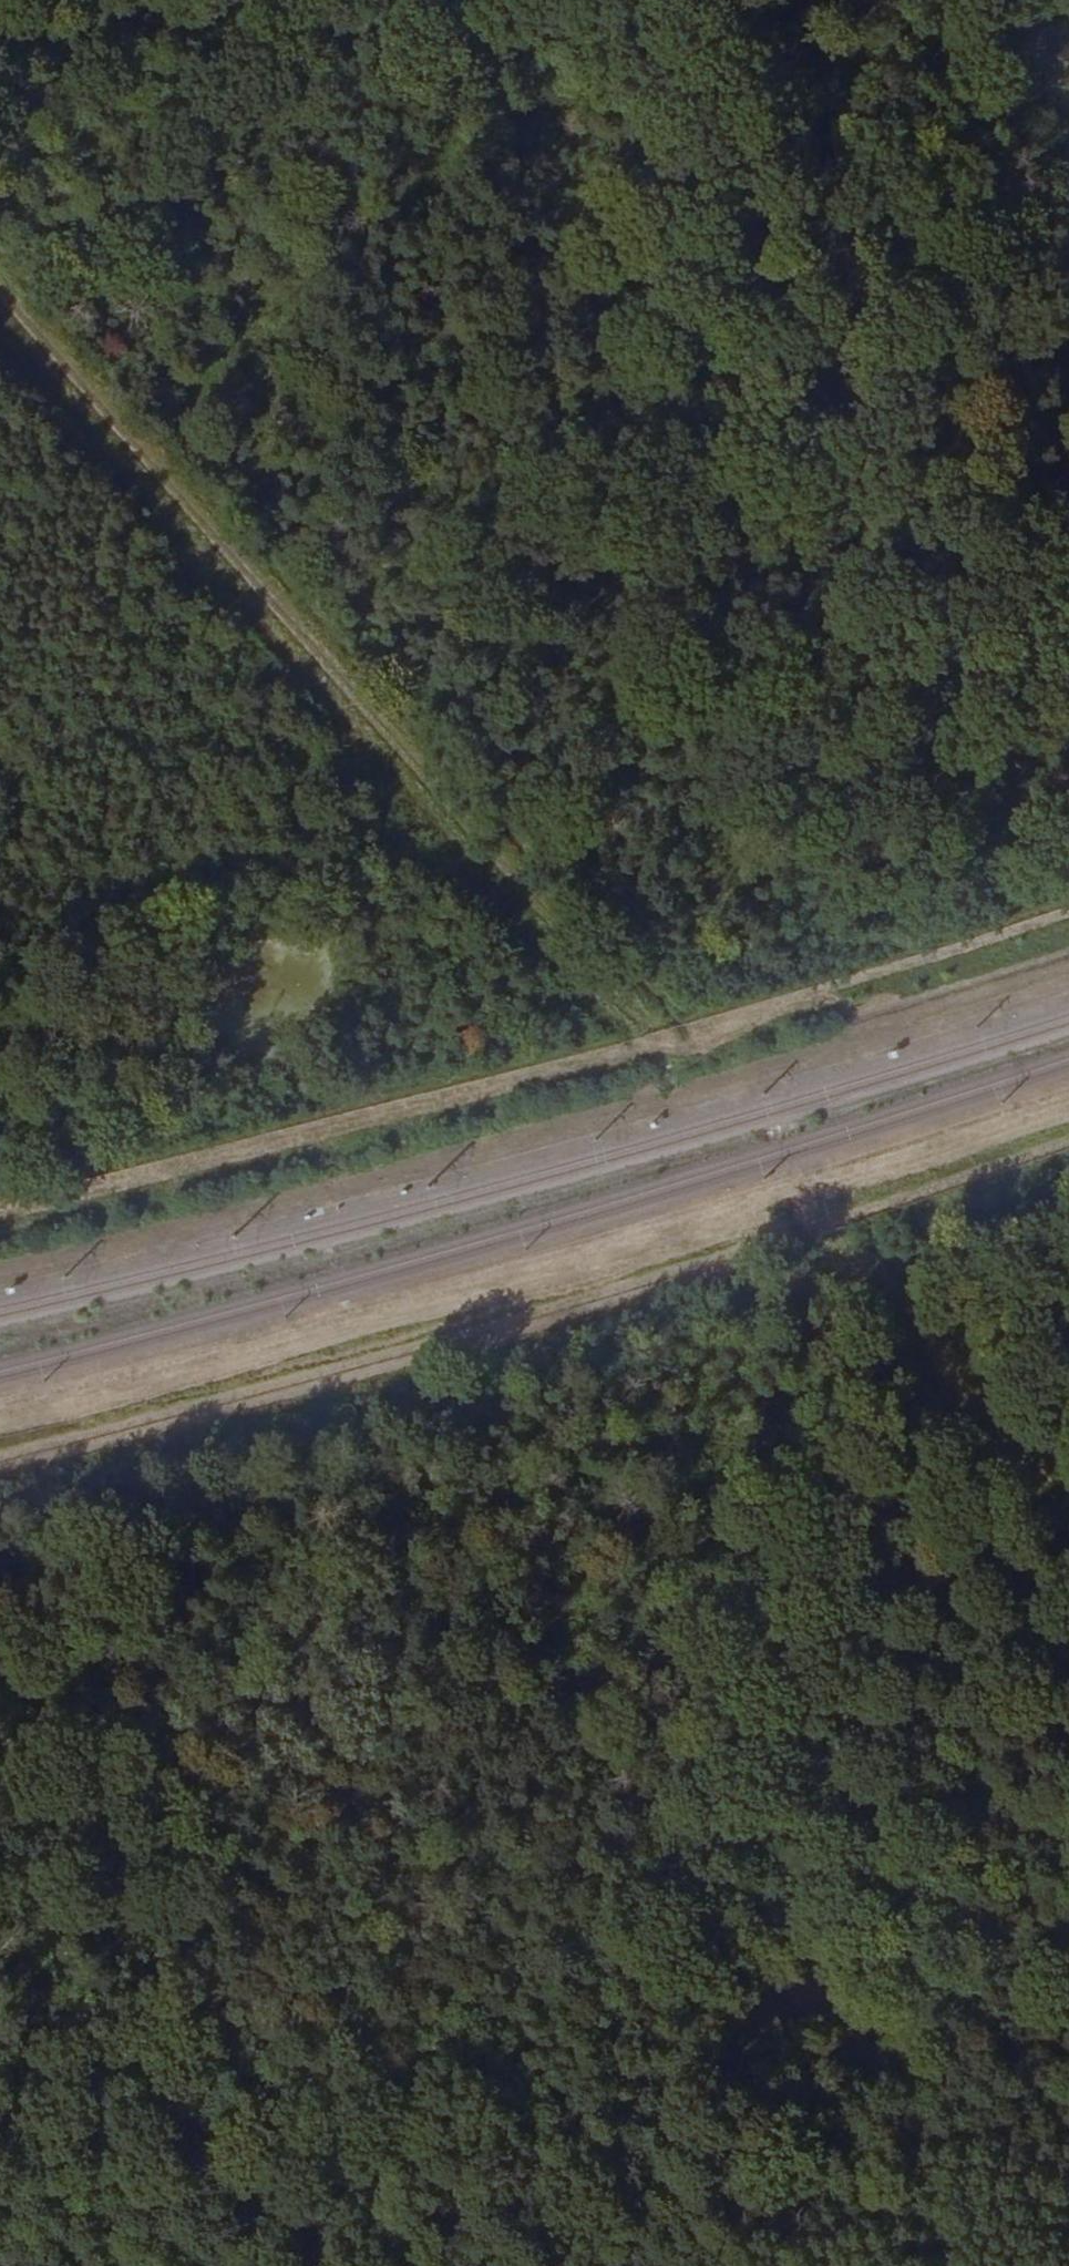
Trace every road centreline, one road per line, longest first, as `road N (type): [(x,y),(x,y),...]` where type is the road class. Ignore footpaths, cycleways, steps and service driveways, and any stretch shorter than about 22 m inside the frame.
road 1 (track): [(0,289),(629,1001)]
road 2 (track): [(1068,1501),(853,1258)]

